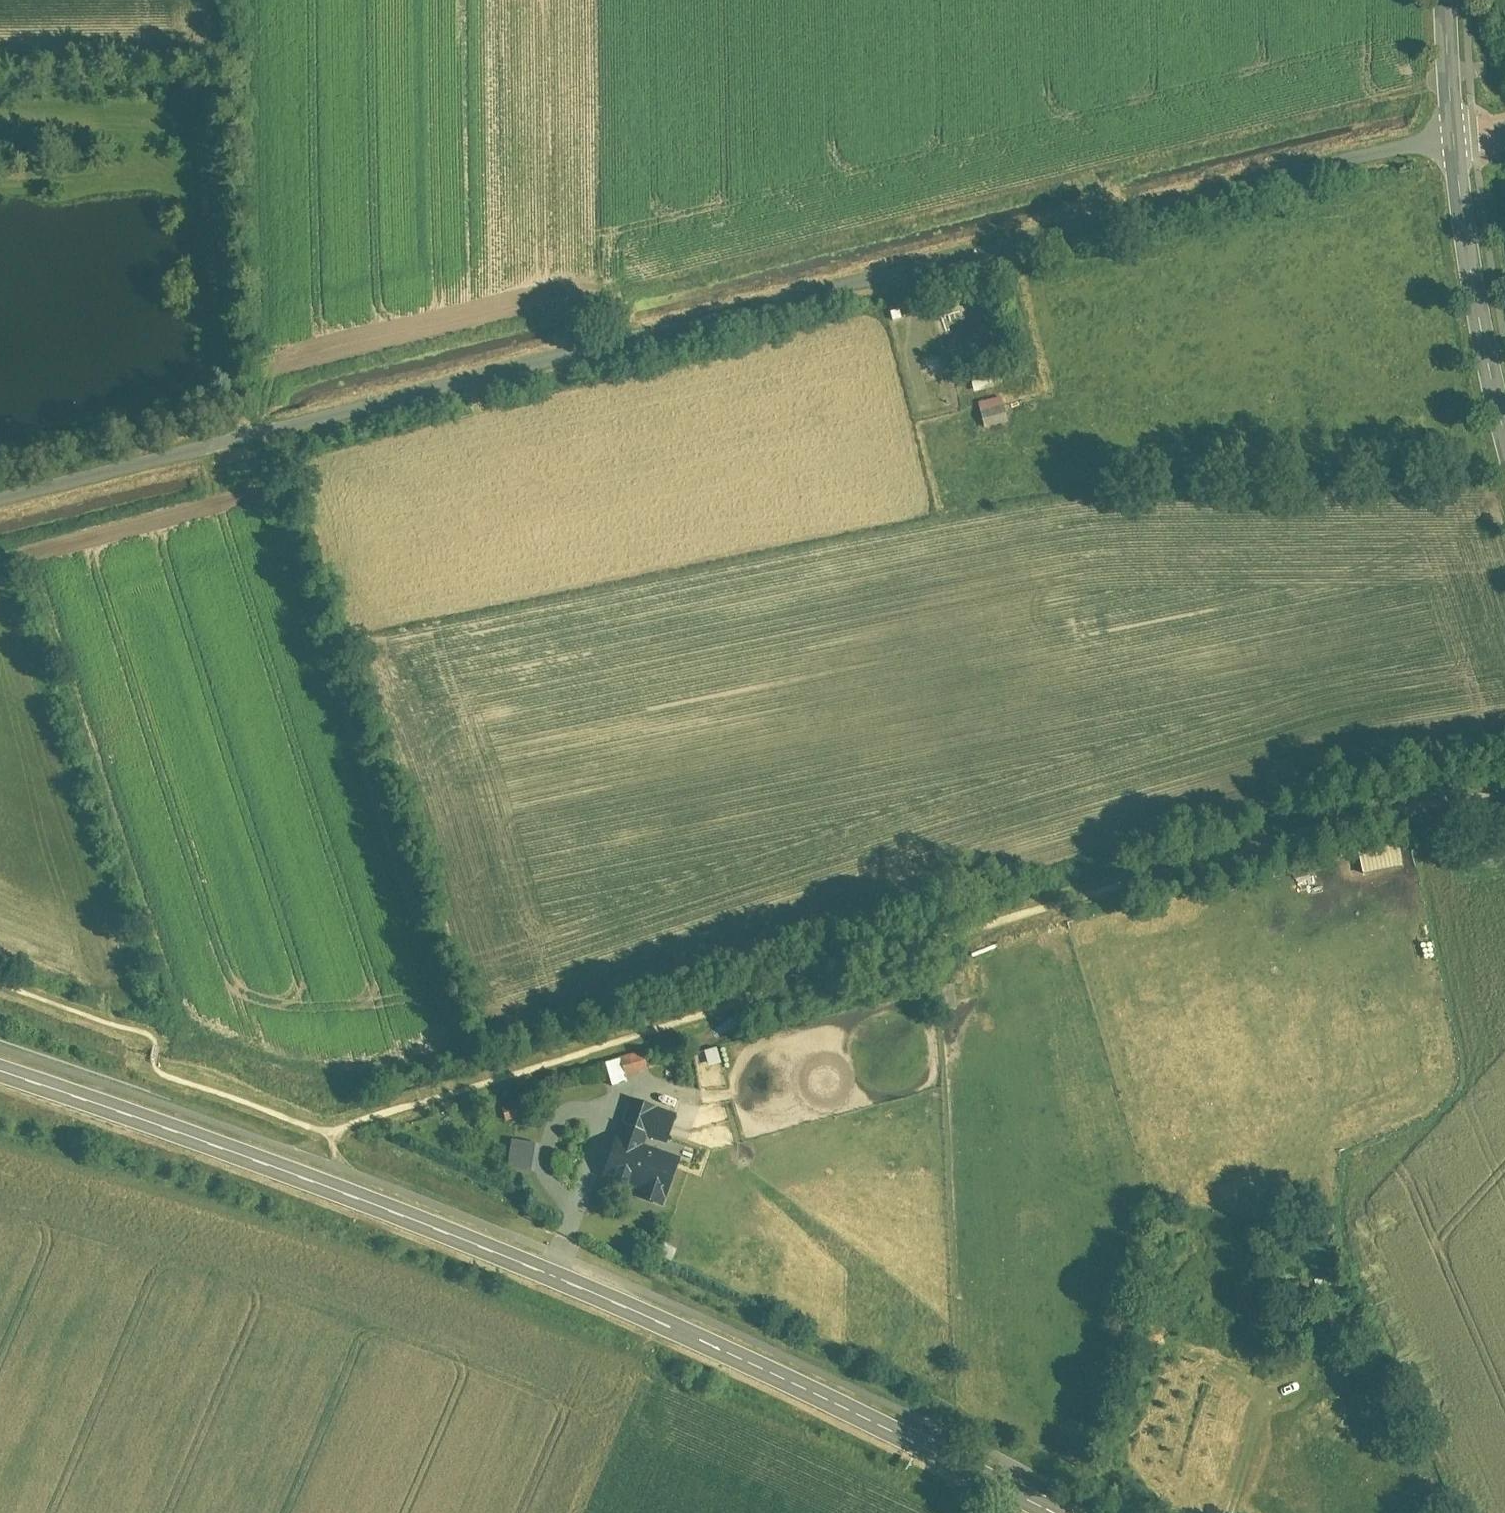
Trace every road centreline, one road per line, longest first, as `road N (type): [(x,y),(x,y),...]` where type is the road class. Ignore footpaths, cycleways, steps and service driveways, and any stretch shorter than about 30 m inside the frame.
road 1 (residential): [(1454,139),(0,504)]
road 2 (track): [(1504,800),(1358,820),(333,1133),(173,1083),(157,1068)]
road 3 (secondary): [(0,1070),(539,1268),(1042,1512)]
road 4 (tertiary): [(1504,451),(1454,139)]
road 5 (track): [(0,984),(147,1033),(155,1038),(157,1068)]
road 6 (tertiary): [(1454,139),(1447,0)]

